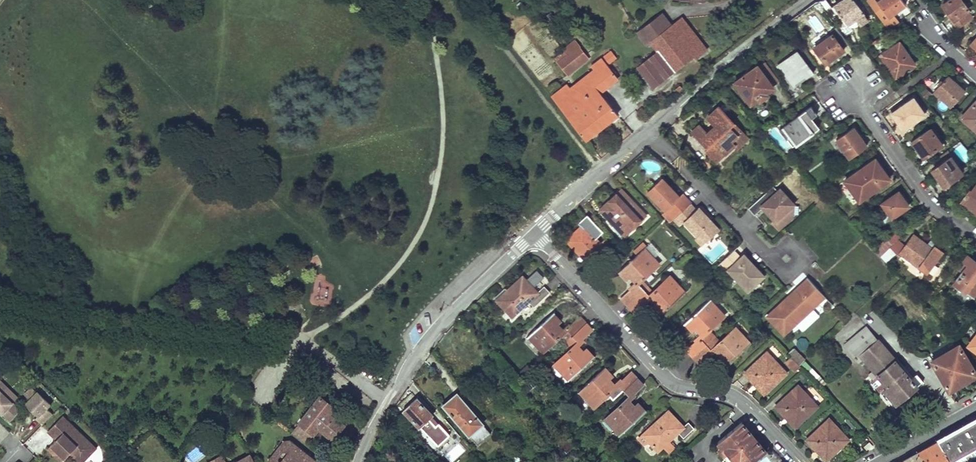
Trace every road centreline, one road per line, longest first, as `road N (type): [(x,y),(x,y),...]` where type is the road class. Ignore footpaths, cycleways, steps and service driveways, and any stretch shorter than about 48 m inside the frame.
road 1 (residential): [(811,0),(534,235)]
road 2 (residential): [(534,235),(665,380),(730,394),(800,461)]
road 3 (residential): [(362,461),(422,345),(534,235)]
road 4 (residential): [(850,88),(920,191),(975,239)]

